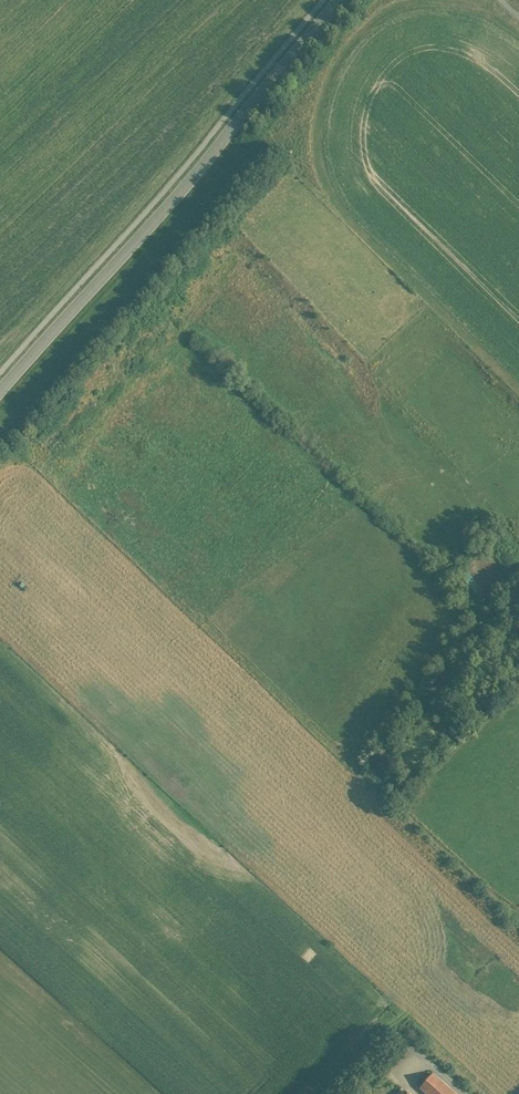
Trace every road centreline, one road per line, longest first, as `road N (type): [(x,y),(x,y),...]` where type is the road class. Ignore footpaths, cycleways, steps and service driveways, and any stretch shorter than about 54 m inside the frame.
road 1 (tertiary): [(339,0),(191,181),(0,392)]

